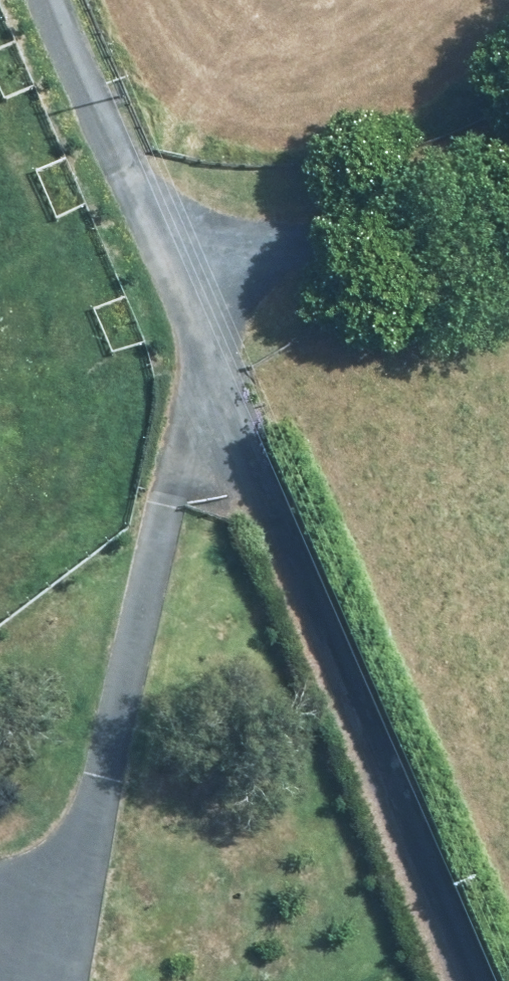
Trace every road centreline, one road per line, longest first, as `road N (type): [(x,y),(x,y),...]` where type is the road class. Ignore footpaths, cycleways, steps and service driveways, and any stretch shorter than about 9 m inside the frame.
road 1 (track): [(53,0),(479,980)]
road 2 (track): [(205,350),(60,980)]
road 3 (track): [(180,294),(508,180)]

